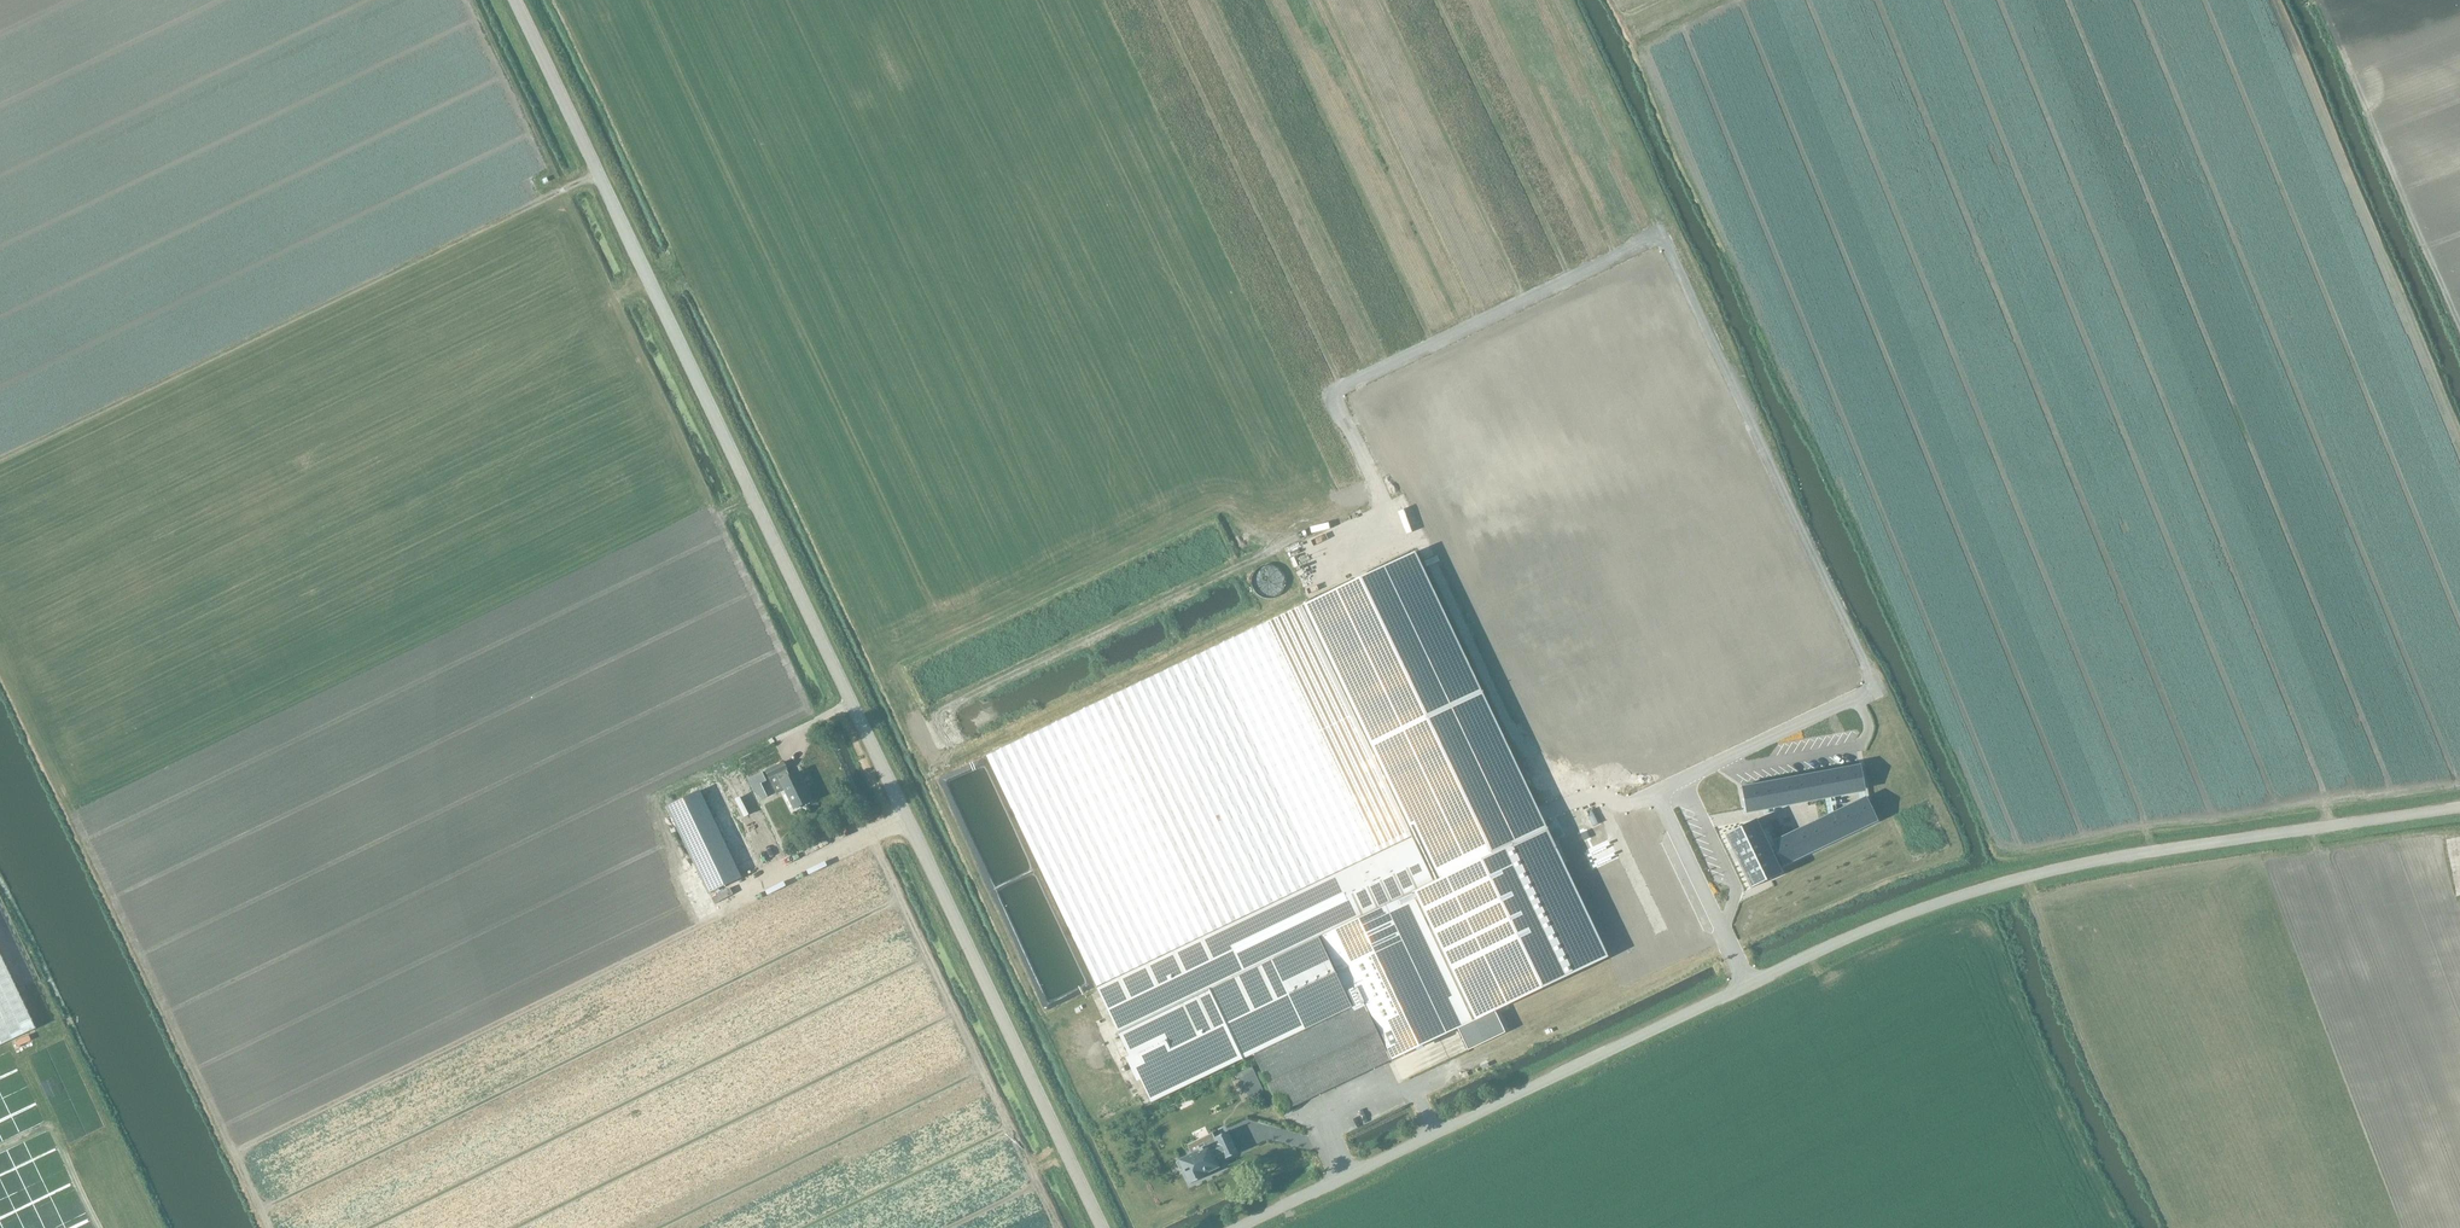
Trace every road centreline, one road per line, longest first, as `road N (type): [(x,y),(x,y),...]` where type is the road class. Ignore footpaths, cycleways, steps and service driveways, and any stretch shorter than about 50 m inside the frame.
road 1 (unclassified): [(1103,1227),(516,0)]
road 2 (unclassified): [(1243,1227),(1883,924),(1969,894),(2045,873),(2459,808)]

